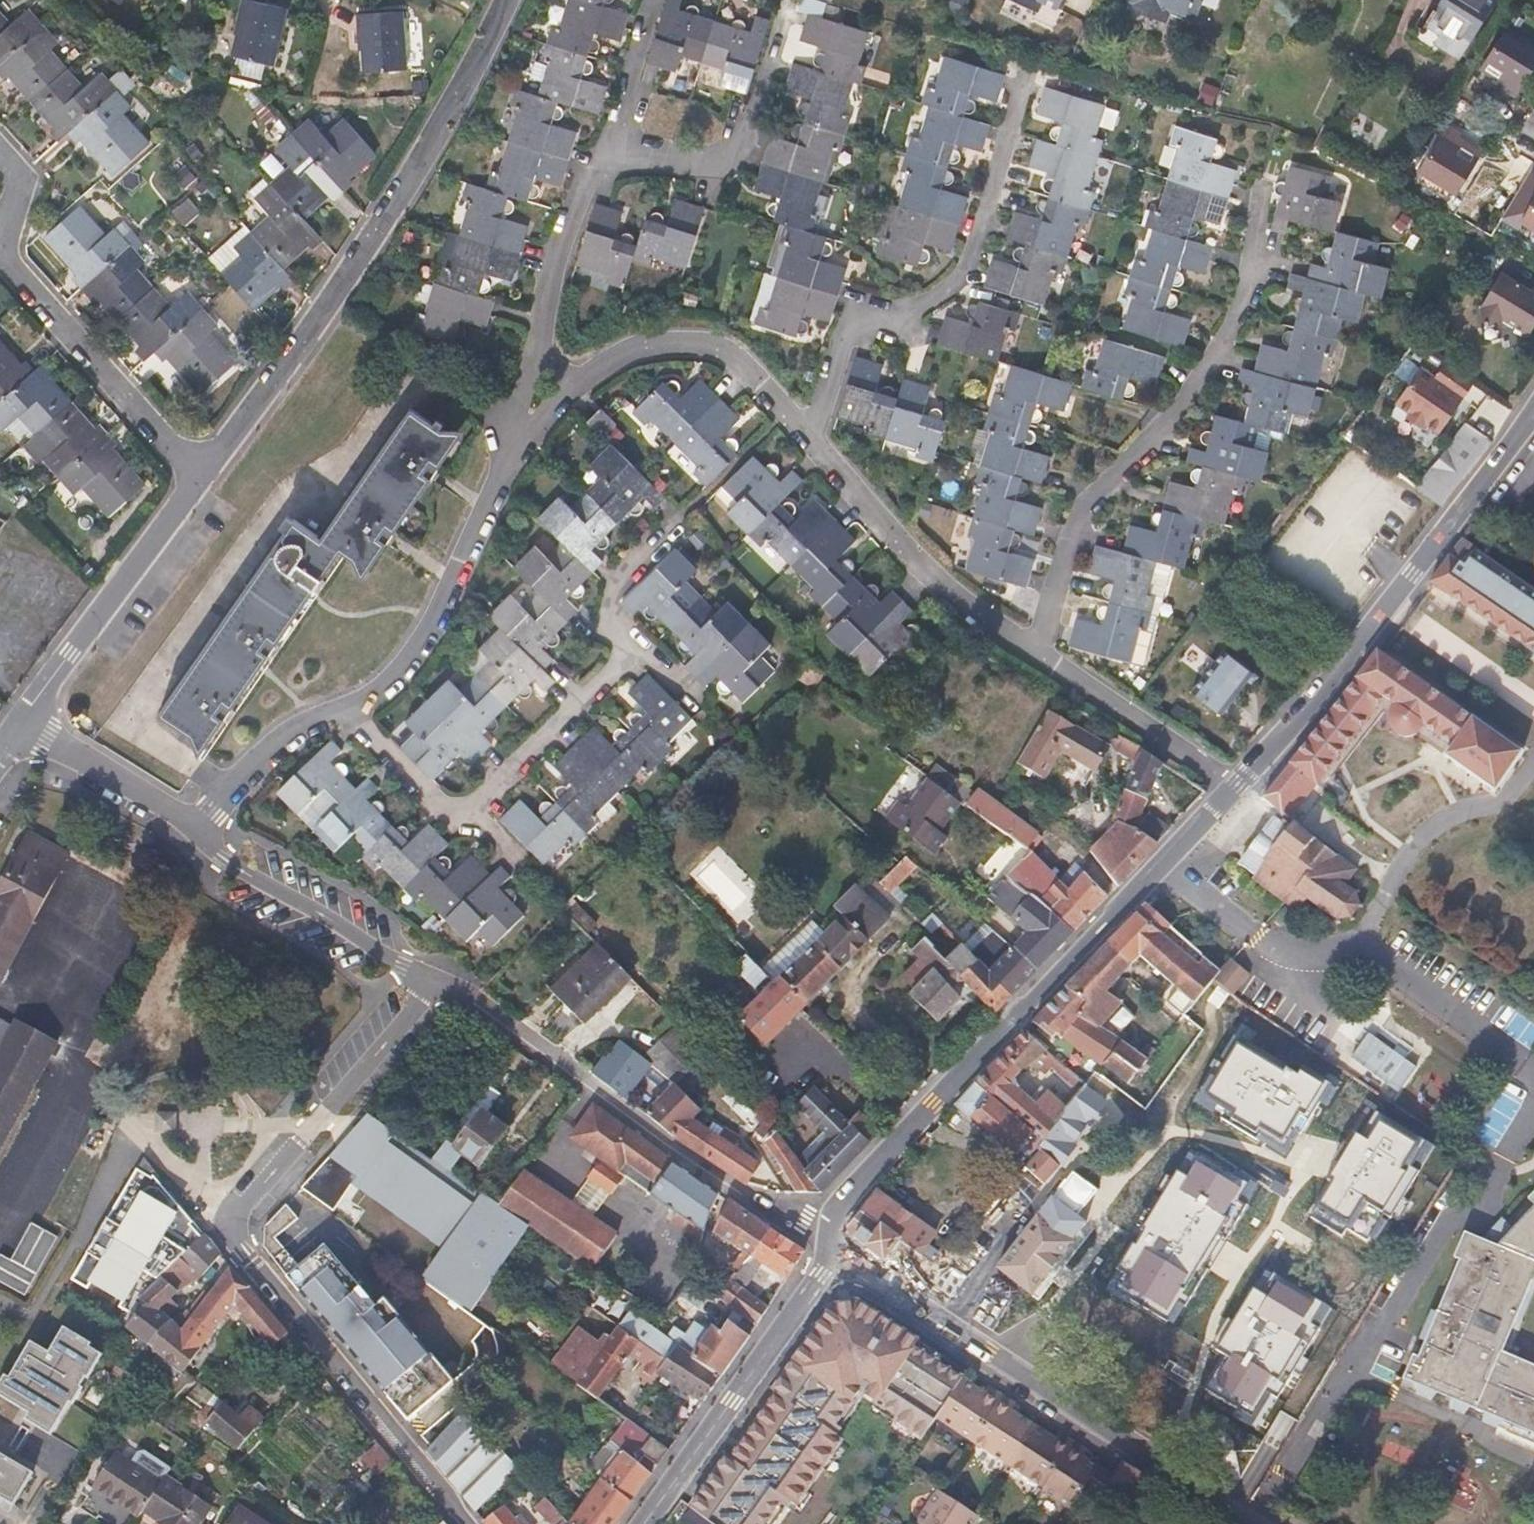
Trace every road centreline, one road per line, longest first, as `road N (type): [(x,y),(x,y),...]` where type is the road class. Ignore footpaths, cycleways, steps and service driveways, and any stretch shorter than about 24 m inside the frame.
road 1 (residential): [(467,1523),(232,1234),(236,1217),(437,985),(244,872),(202,827)]
road 2 (secondary): [(1230,794),(852,1194),(833,1229),(832,1252)]
road 3 (residential): [(344,711),(466,825),(636,654),(607,623),(614,587),(680,518)]
road 4 (residential): [(198,480),(361,260),(508,0)]
road 5 (residential): [(1265,188),(1241,313),(1185,405),(1089,502),(1035,653)]
road 6 (secondary): [(1533,414),(1230,794)]
road 7 (residential): [(809,436),(853,314),(911,313),(966,275),(1033,68)]
road 8 (residential): [(1122,1437),(832,1252)]
road 9 (secondary): [(832,1252),(645,1523)]
road 10 (residential): [(1035,653),(953,597),(809,436)]
road 11 (residential): [(507,463),(426,635),(389,685),(344,711)]
road 12 (residential): [(21,723),(198,480)]
road 13 (residential): [(198,480),(0,254)]
road 14 (residential): [(790,3),(734,160),(709,165),(608,145)]
road 15 (residential): [(809,436),(727,350),(669,343),(626,350),(576,382)]
road 16 (residential): [(1230,794),(1035,653)]
road 17 (residential): [(608,145),(567,223),(541,348)]
road 18 (residential): [(202,827),(21,723)]
road 19 (residential): [(344,711),(297,731),(202,827)]
road 20 (residential): [(1266,1523),(1122,1437)]
road 21 (residential): [(608,145),(653,0)]
road 22 (residential): [(541,348),(507,411),(507,463)]

